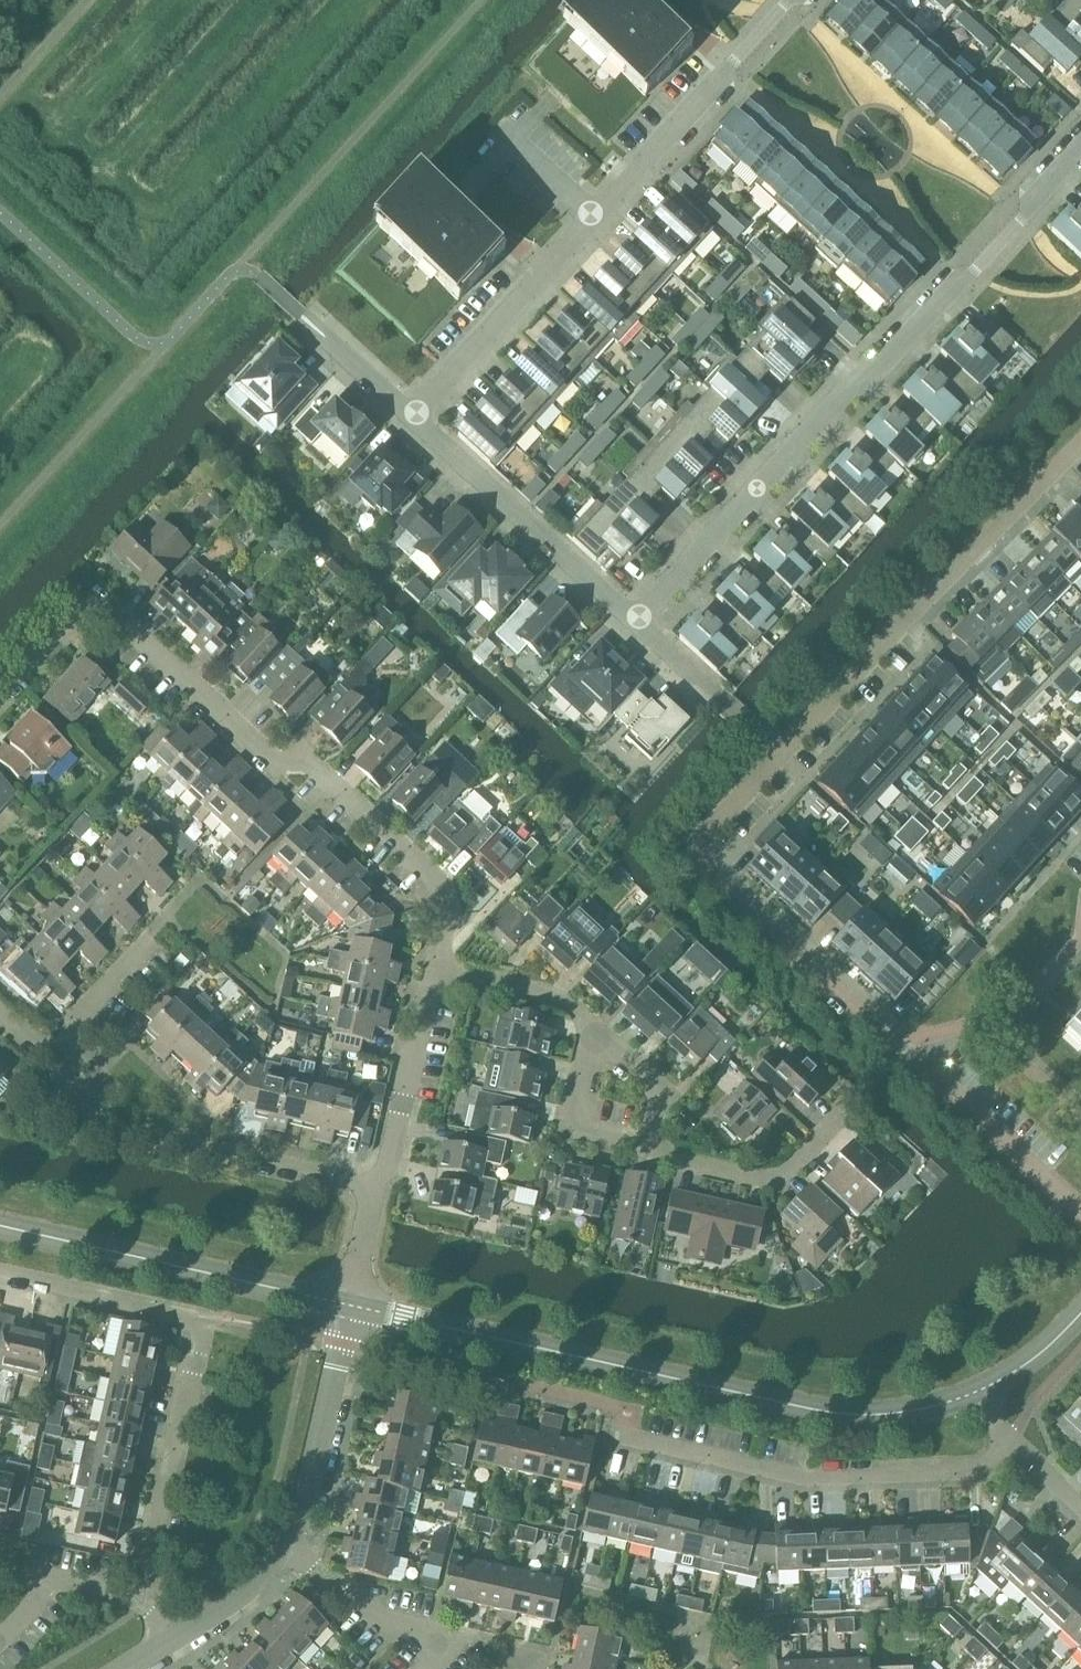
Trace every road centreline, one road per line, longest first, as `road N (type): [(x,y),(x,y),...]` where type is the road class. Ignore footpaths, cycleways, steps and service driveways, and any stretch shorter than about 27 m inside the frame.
road 1 (residential): [(1080,1212),(732,906),(700,852),(701,838),(902,620),(1080,443)]
road 2 (residential): [(436,972),(445,899),(432,877),(314,765),(267,756),(113,610),(89,606),(0,697)]
road 3 (residential): [(637,620),(848,392),(973,271),(1080,144)]
road 4 (tertiary): [(347,1304),(820,1411),(882,1414),(982,1389)]
road 5 (residential): [(414,415),(790,0)]
road 6 (residential): [(1009,1441),(975,1468),(805,1479),(623,1436),(619,1422)]
road 7 (residential): [(367,1188),(126,1131),(69,1086),(62,1048)]
road 8 (tertiary): [(0,1226),(347,1304)]
road 9 (residential): [(637,620),(414,415)]
road 10 (residential): [(138,1596),(203,1316)]
road 11 (residential): [(281,1556),(299,1521),(347,1304)]
road 12 (residential): [(367,1188),(385,1169),(436,972)]
road 13 (residential): [(649,1149),(764,1178),(787,1173),(843,1113)]
road 14 (residential): [(0,1271),(203,1316)]
road 15 (residential): [(448,1638),(281,1556)]
road 16 (residential): [(593,1029),(573,1107),(584,1128),(649,1149)]
road 17 (residential): [(593,1029),(548,994),(436,972)]
road 18 (residential): [(649,1149),(660,1100),(653,1082),(593,1029)]
road 19 (residential): [(414,415),(302,317)]
road 20 (residential): [(138,1596),(0,1567)]
road 21 (residential): [(170,1640),(281,1556)]
road 22 (residential): [(62,1048),(72,1026),(147,945)]
road 23 (tertiary): [(982,1389),(1042,1352),(1080,1311)]

